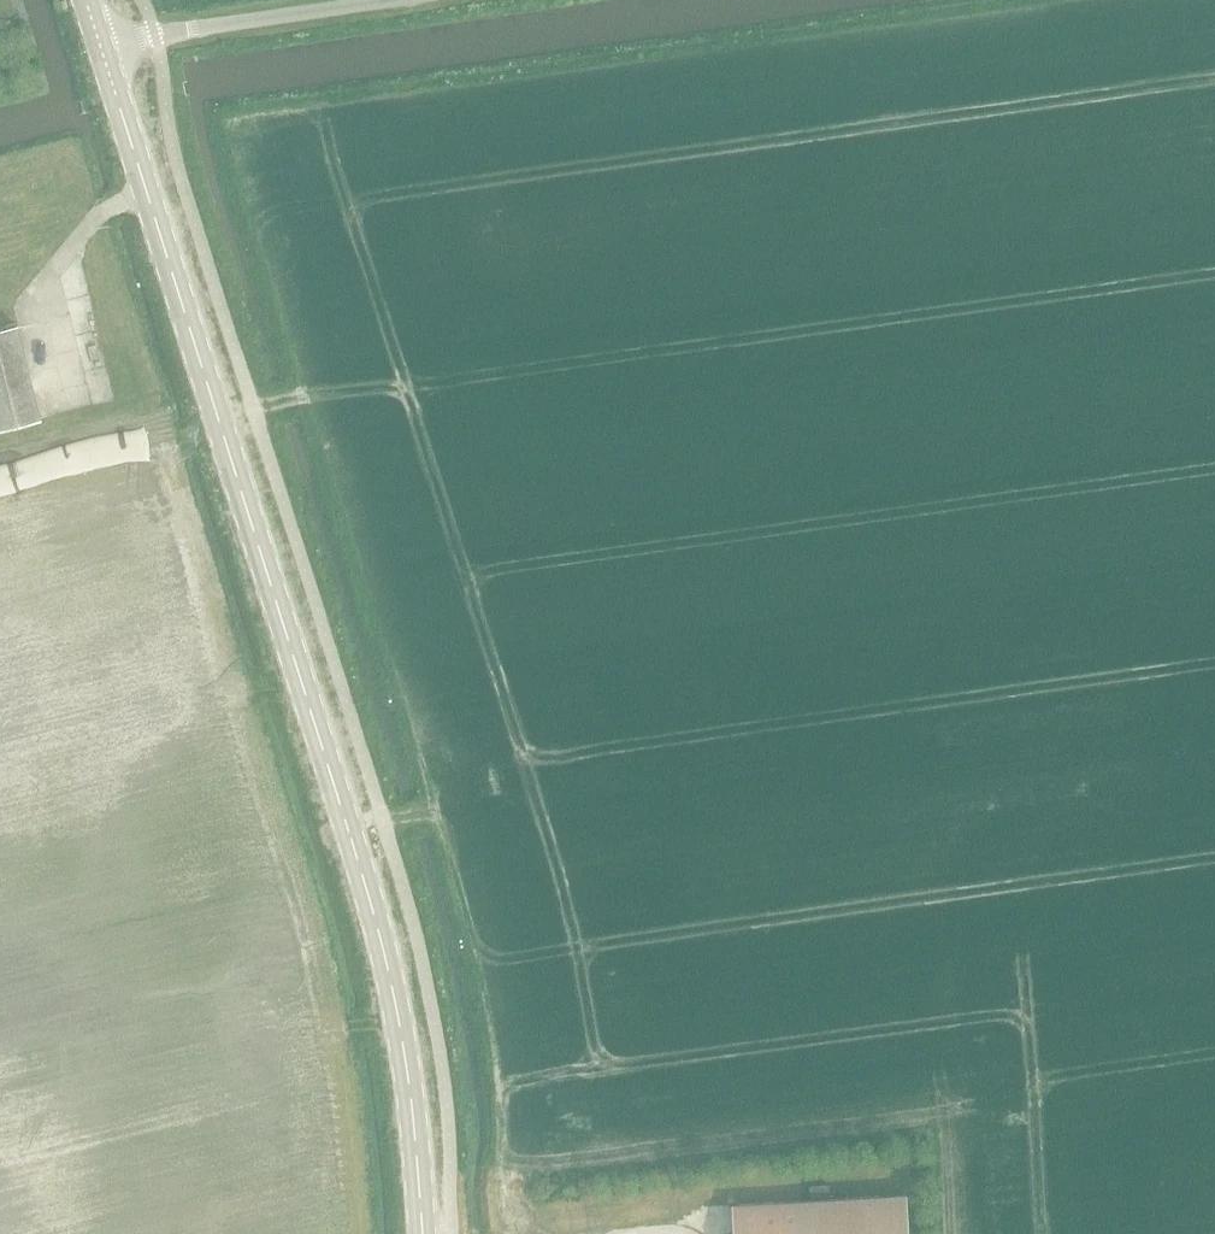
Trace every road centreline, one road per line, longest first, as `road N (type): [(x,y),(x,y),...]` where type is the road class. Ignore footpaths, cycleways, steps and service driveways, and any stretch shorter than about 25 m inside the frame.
road 1 (tertiary): [(415,1233),(387,943),(105,47)]
road 2 (unclassified): [(105,47),(362,0)]

